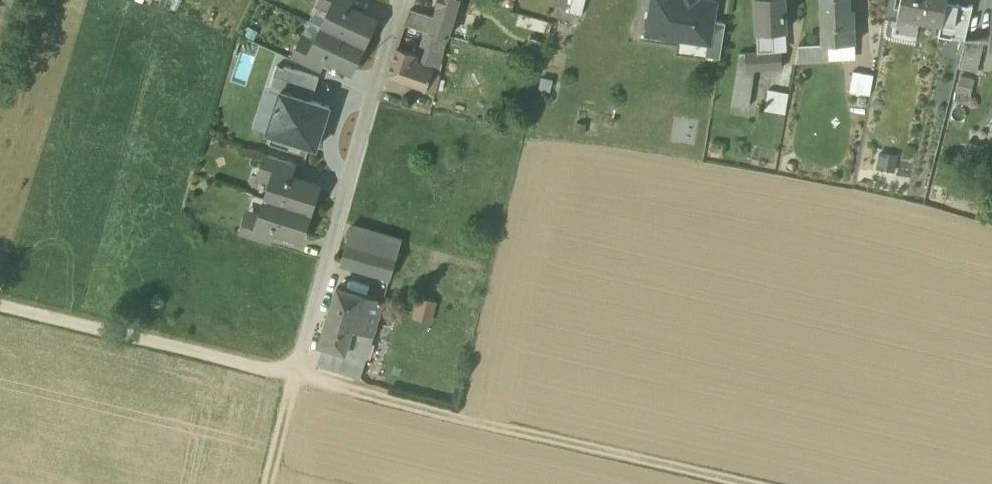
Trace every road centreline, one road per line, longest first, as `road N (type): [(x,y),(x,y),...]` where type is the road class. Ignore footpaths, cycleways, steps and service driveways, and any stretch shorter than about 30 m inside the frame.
road 1 (track): [(0,311),(724,483)]
road 2 (residential): [(399,0),(299,383)]

